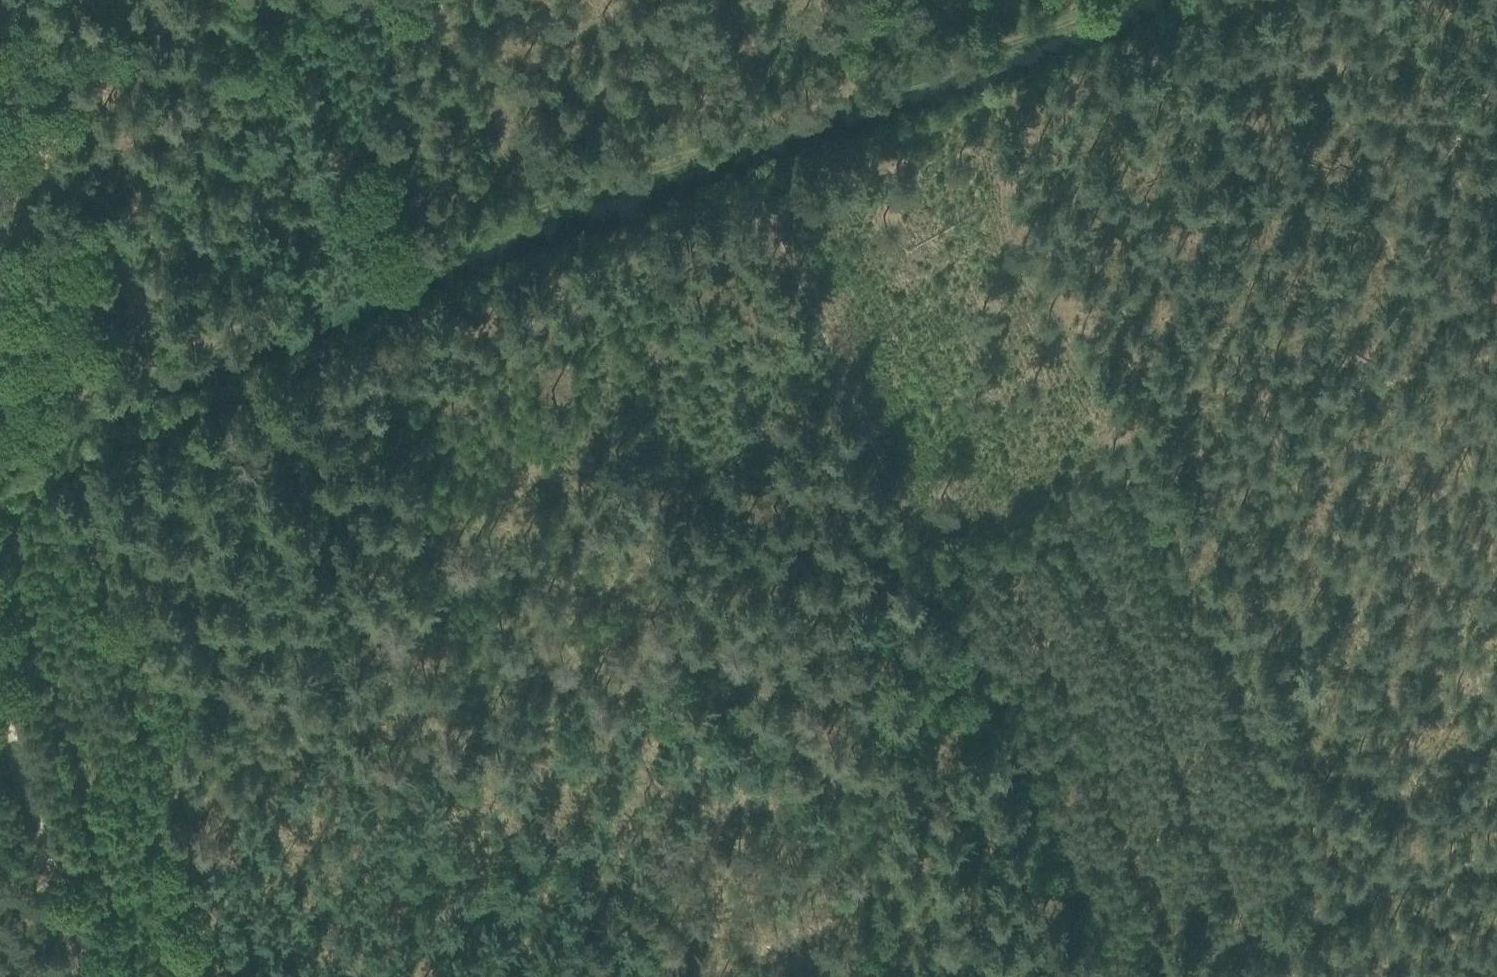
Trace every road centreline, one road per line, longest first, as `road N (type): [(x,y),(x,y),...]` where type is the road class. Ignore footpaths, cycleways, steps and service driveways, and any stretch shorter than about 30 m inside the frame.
road 1 (track): [(531,976),(325,556)]
road 2 (track): [(1164,976),(1496,851)]
road 3 (track): [(0,717),(74,976)]

